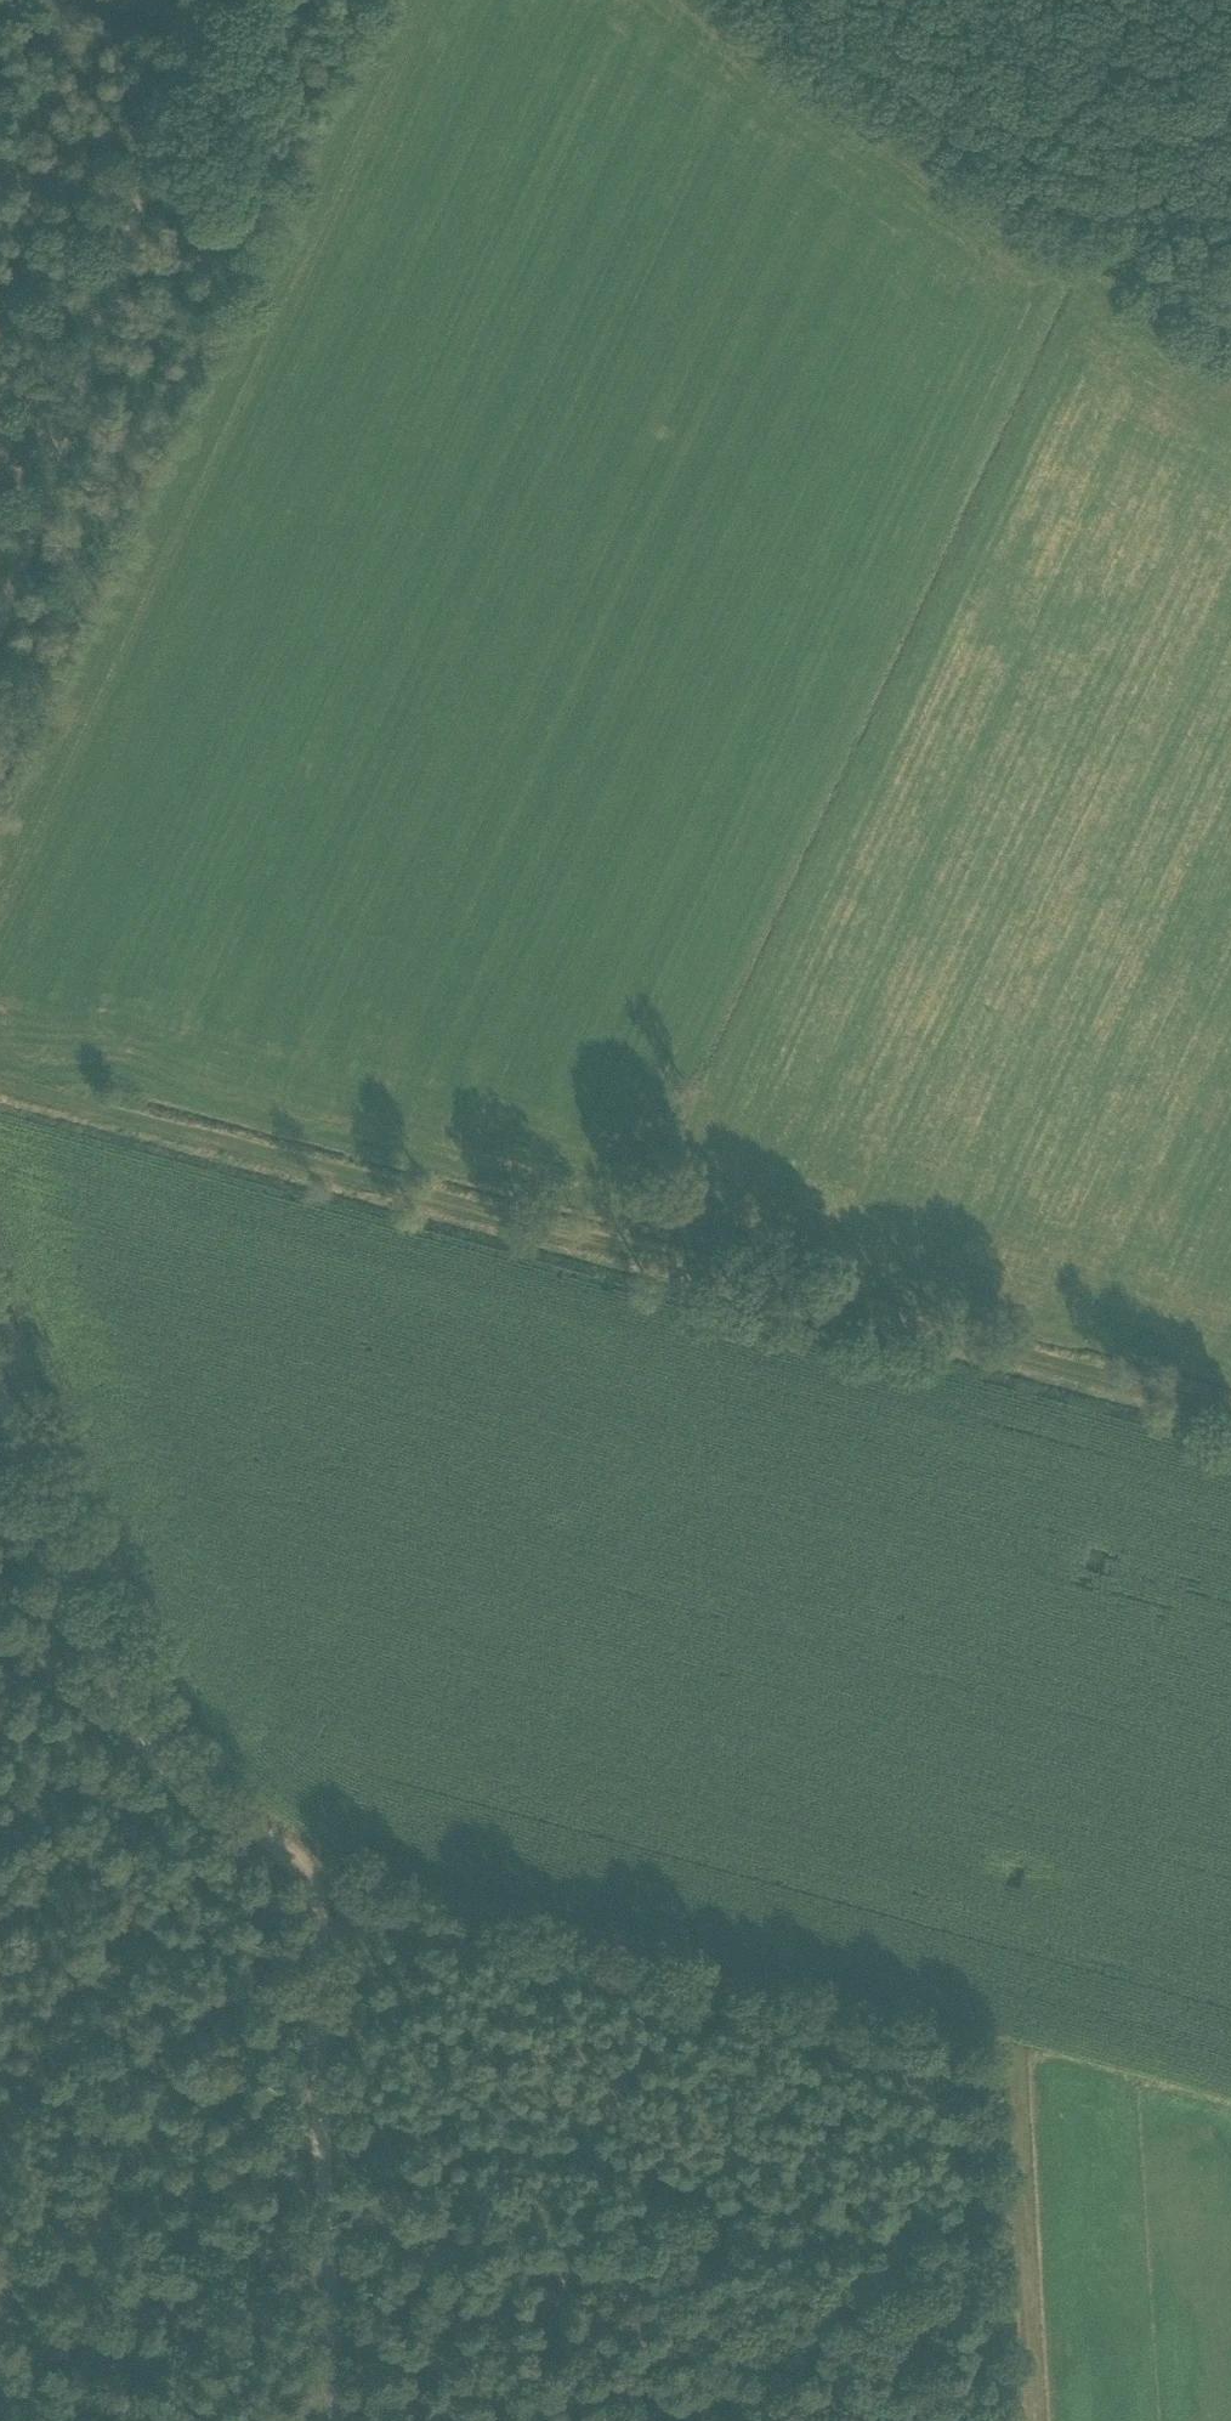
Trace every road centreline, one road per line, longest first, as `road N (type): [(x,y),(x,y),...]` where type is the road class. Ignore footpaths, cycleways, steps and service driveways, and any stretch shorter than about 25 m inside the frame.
road 1 (track): [(219,0),(107,335),(0,616)]
road 2 (track): [(0,1370),(186,1826),(304,1855)]
road 3 (track): [(304,1855),(320,2033),(322,2420)]
road 4 (track): [(1018,2049),(1037,2420)]
road 5 (track): [(265,2420),(0,2395)]

